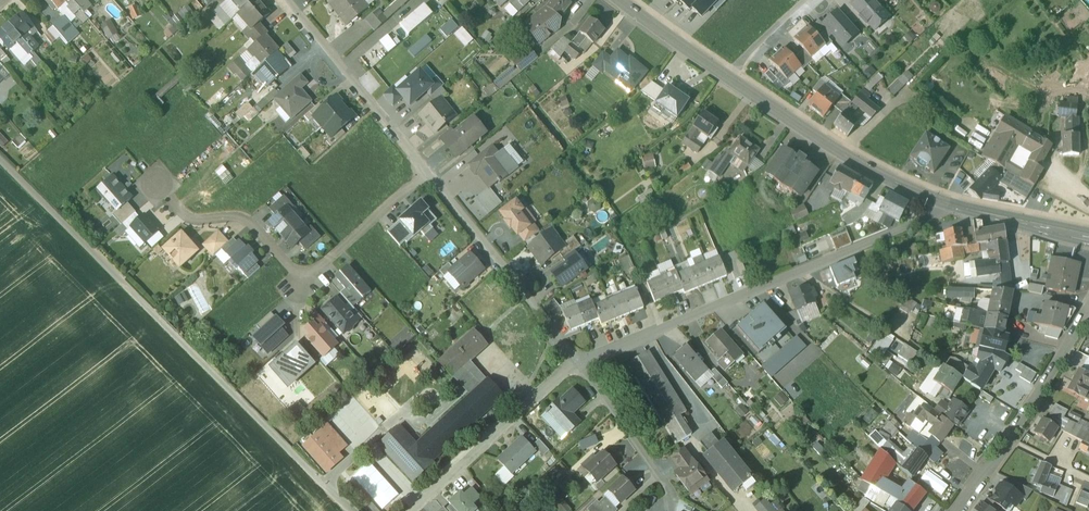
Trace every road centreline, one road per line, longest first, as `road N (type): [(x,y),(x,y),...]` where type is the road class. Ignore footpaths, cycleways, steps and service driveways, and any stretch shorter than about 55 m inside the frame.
road 1 (track): [(0,160),(292,454)]
road 2 (residential): [(948,208),(577,362)]
road 3 (tertiary): [(948,208),(873,173),(727,78)]
road 4 (residential): [(577,362),(430,175)]
road 5 (residential): [(959,510),(1088,315)]
road 6 (residential): [(430,175),(287,0)]
road 7 (residential): [(577,362),(415,510)]
road 8 (residential): [(681,510),(651,453),(577,362)]
road 9 (residential): [(304,272),(245,221),(192,220),(156,185)]
road 10 (residential): [(430,175),(304,272)]
road 11 (tertiary): [(1088,242),(948,208)]
road 12 (tertiary): [(727,78),(619,0)]

